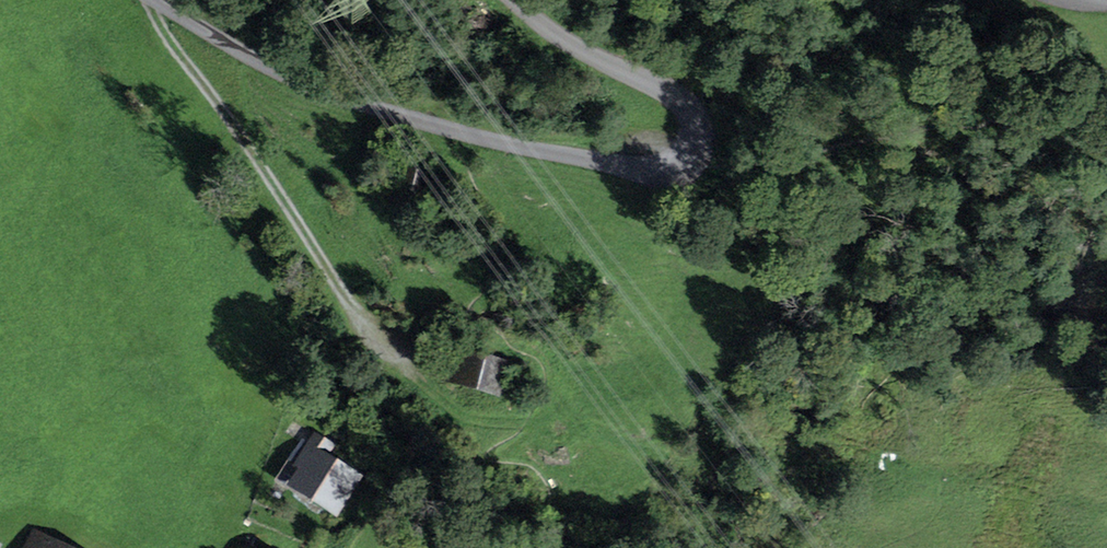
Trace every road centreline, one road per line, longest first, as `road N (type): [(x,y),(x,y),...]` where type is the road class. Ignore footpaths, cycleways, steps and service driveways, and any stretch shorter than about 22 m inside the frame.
road 1 (track): [(422,379),(460,413),(499,422),(579,425),(659,448),(763,426),(805,426),(930,471)]
road 2 (unclassified): [(439,125),(292,72),(167,0)]
road 3 (unclassified): [(513,0),(587,54),(688,102),(700,133),(690,155)]
road 4 (unclassified): [(439,125),(659,171),(690,155)]

